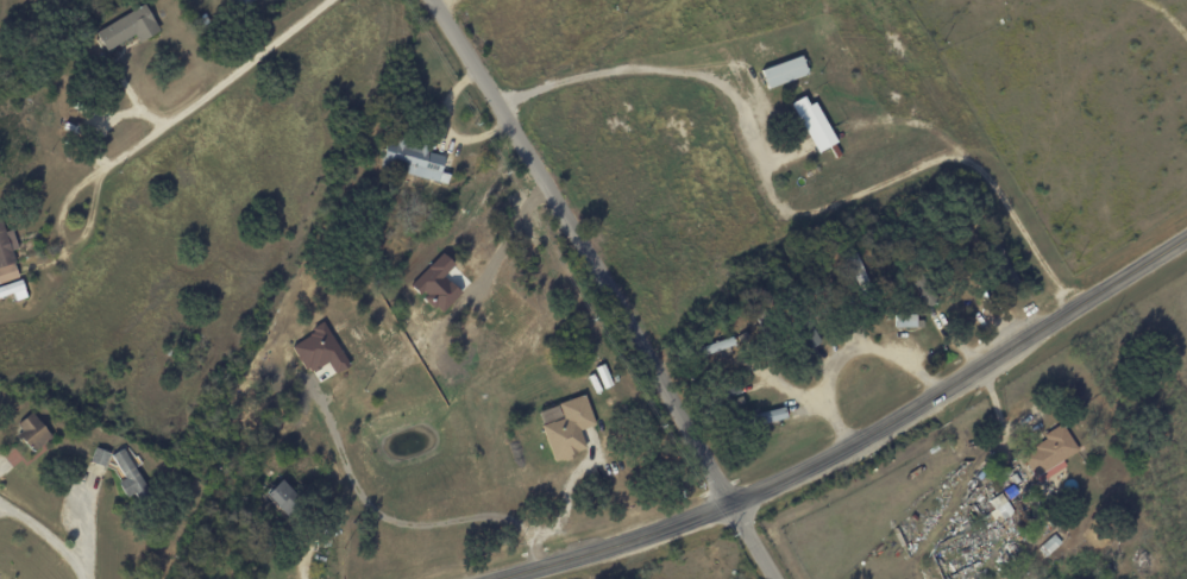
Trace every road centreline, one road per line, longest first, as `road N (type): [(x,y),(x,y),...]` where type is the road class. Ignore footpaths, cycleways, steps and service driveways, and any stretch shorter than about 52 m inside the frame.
road 1 (tertiary): [(506,578),(729,503),(844,451),(1186,238)]
road 2 (tertiary): [(729,503),(429,0)]

